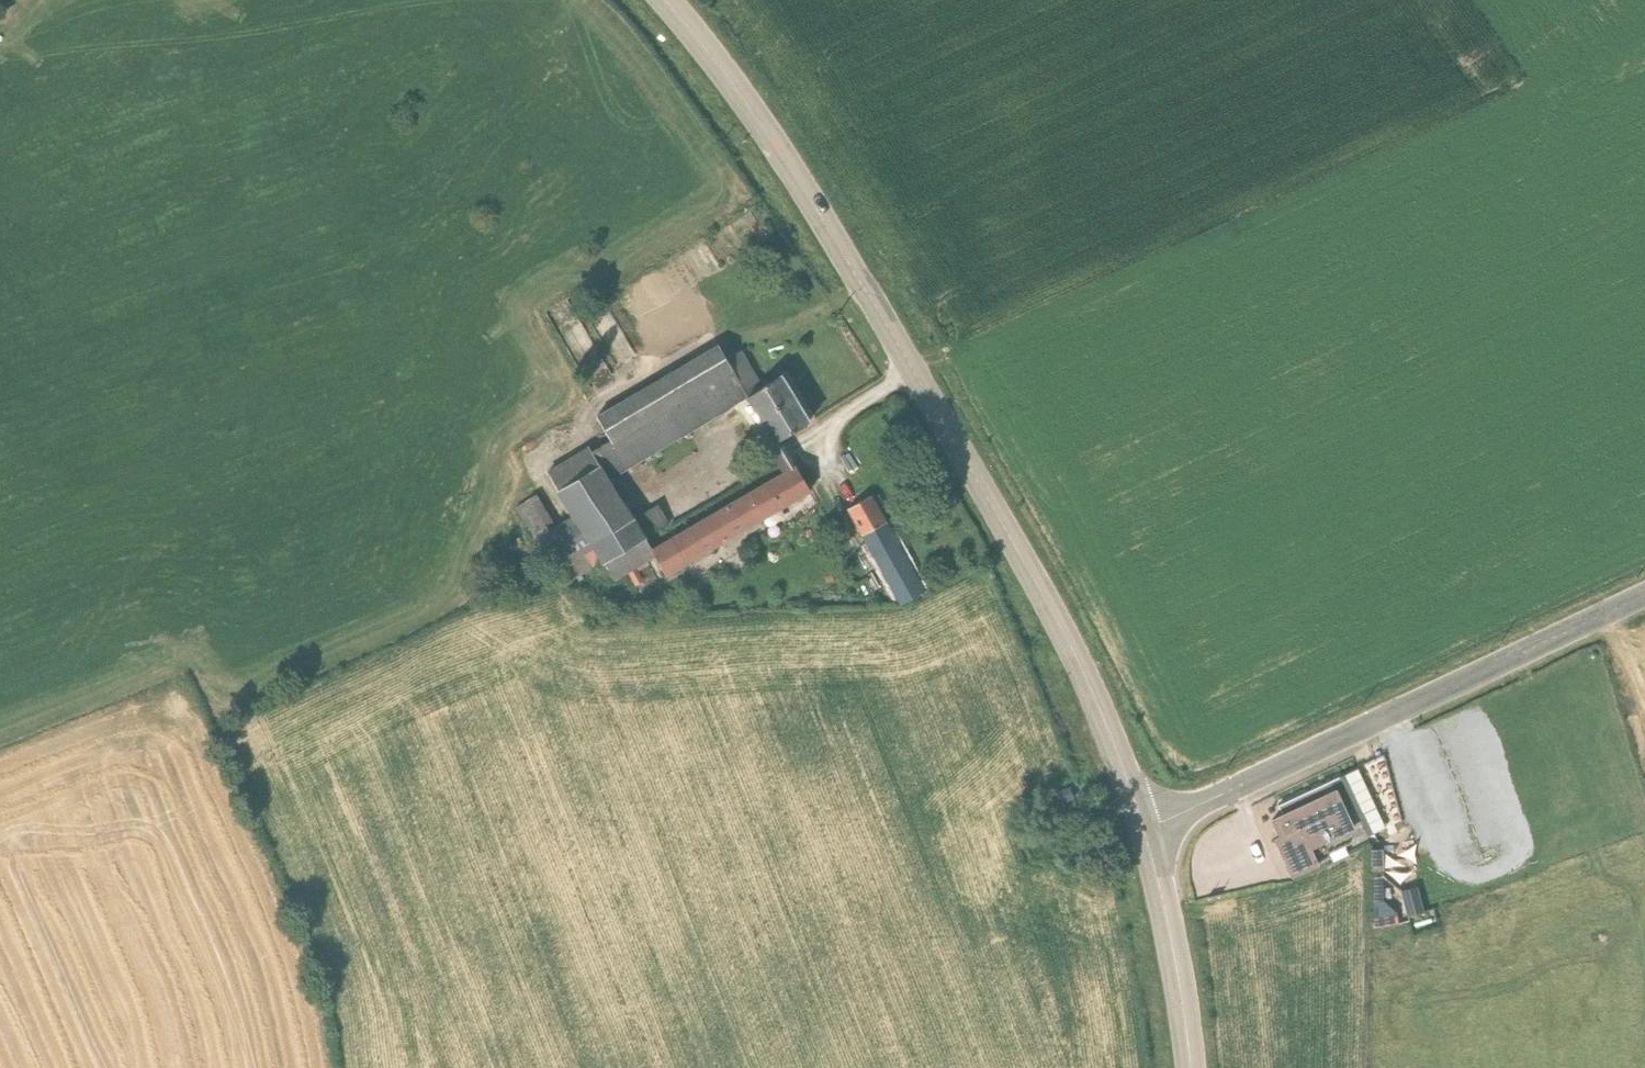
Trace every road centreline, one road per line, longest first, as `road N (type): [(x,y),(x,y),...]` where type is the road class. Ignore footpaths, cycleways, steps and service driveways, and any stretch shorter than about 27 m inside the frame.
road 1 (secondary): [(1144,826),(1062,629),(915,371),(760,118),(669,0)]
road 2 (tertiary): [(1144,826),(1644,593)]
road 3 (secondary): [(1190,1067),(1144,826)]

